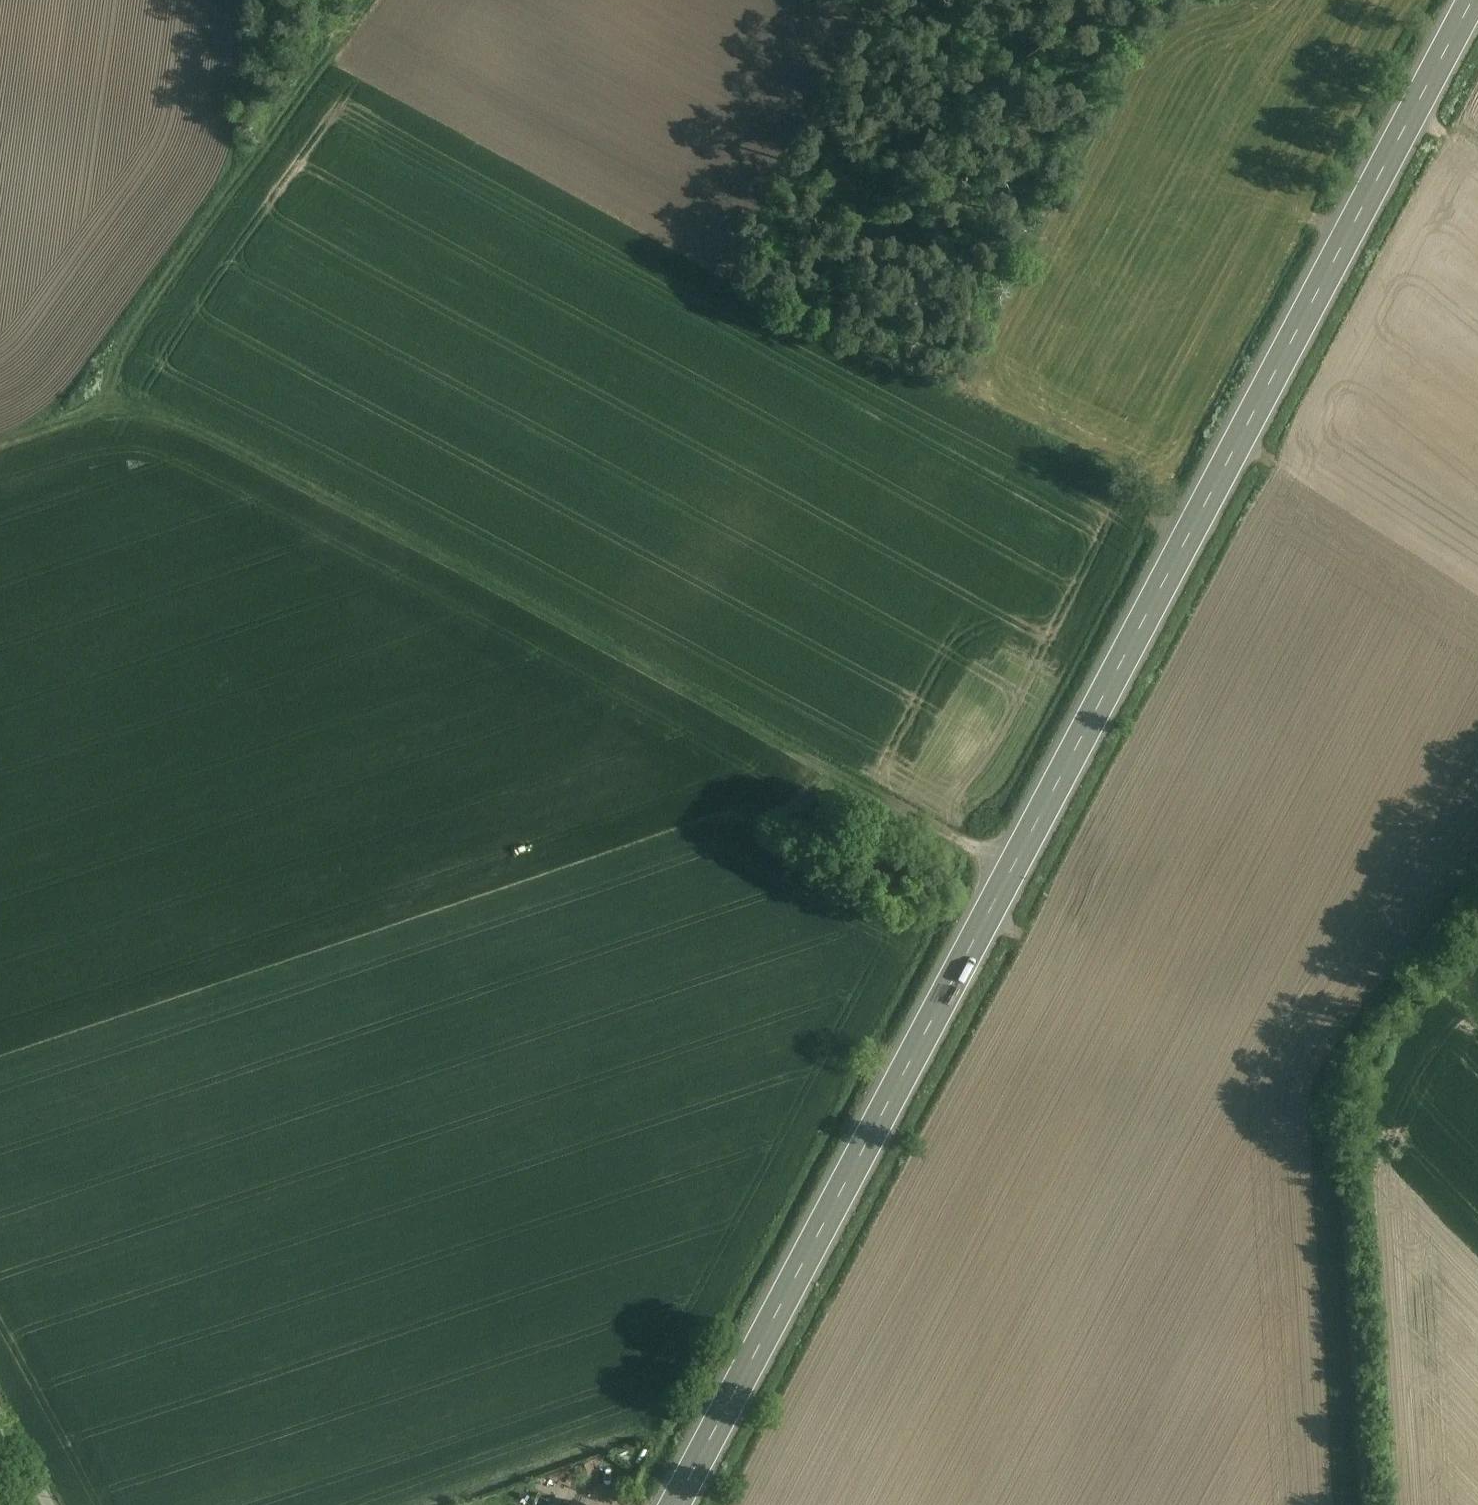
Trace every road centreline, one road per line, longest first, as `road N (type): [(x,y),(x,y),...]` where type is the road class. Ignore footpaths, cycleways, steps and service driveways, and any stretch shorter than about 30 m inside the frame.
road 1 (secondary): [(1473,0),(675,1504)]
road 2 (track): [(0,437),(104,401),(179,421),(1014,867)]
road 3 (track): [(104,401),(101,372),(367,0)]

